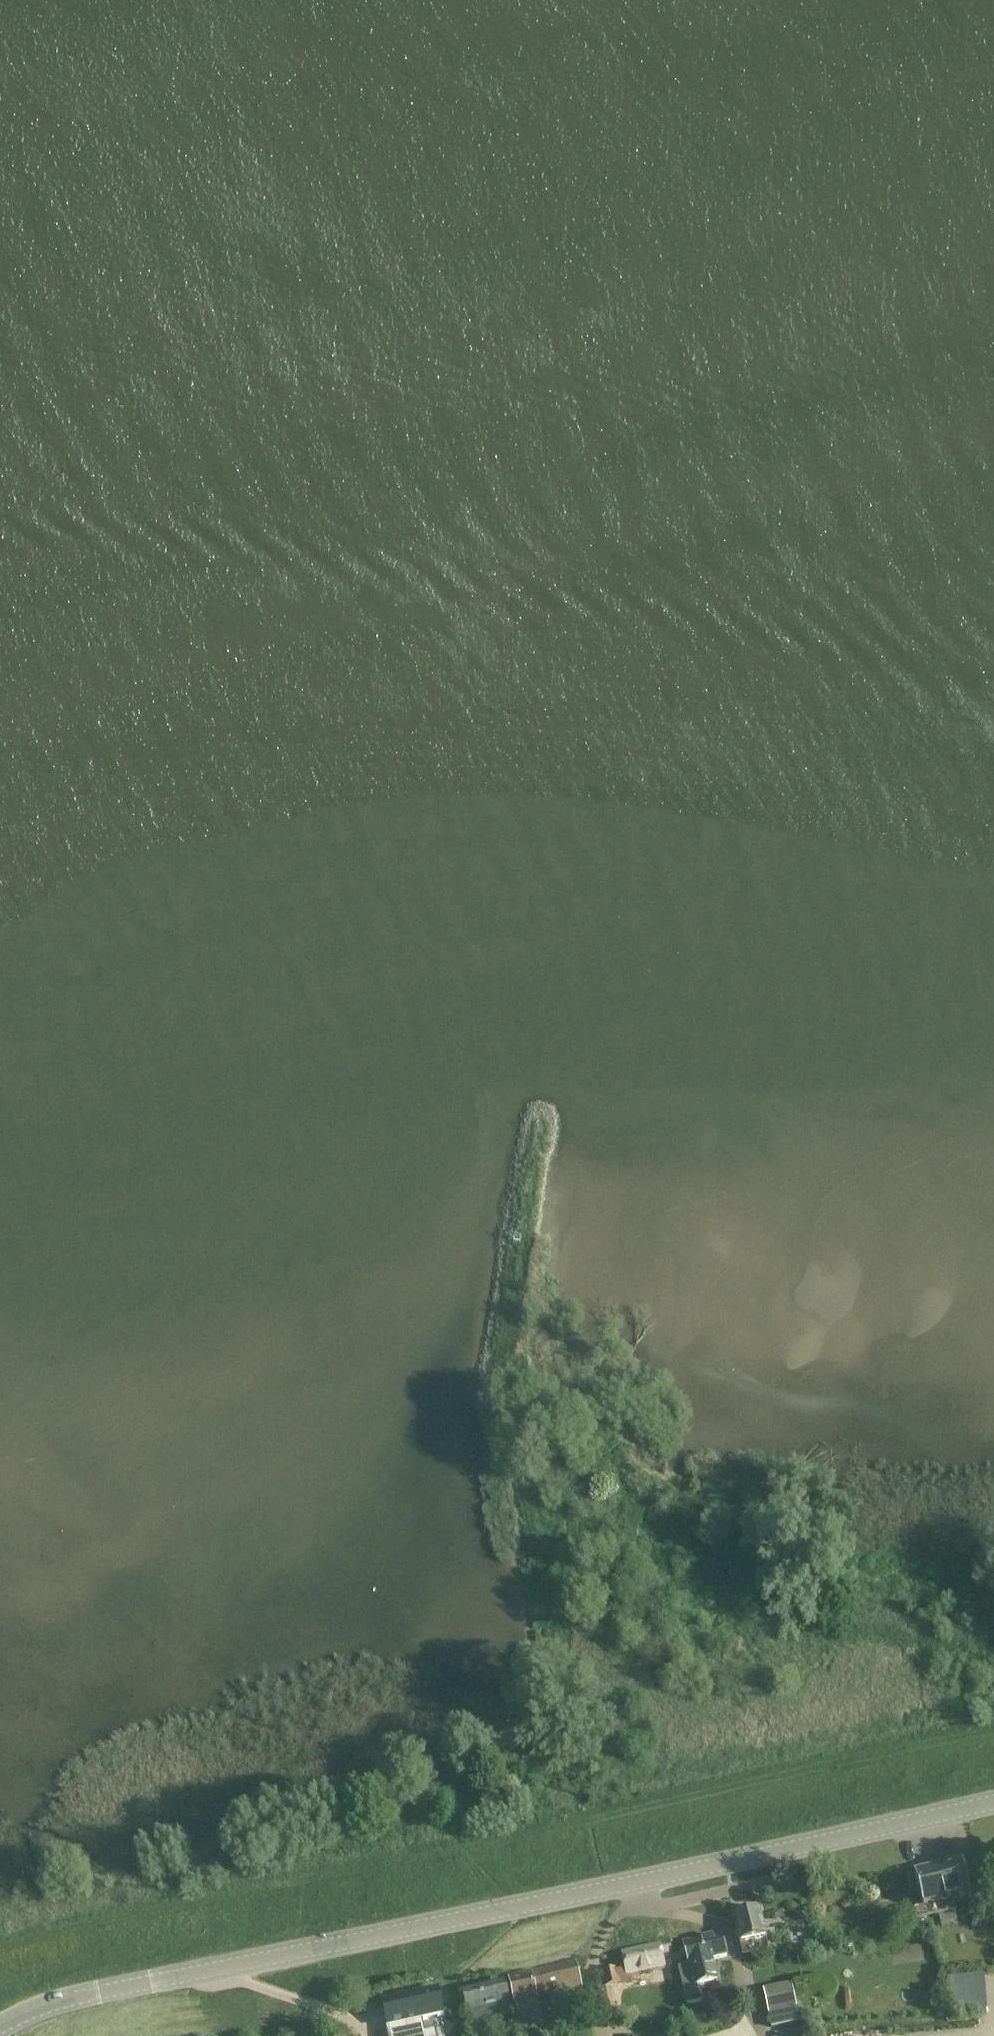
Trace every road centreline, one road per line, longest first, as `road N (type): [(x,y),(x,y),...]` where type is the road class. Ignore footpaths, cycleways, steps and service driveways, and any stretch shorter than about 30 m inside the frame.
road 1 (tertiary): [(0,2028),(89,1999),(993,1806)]

